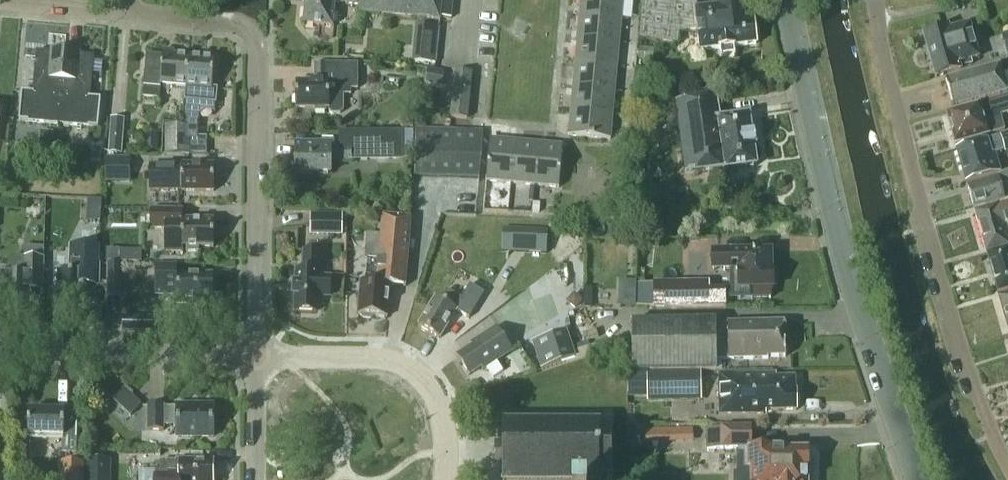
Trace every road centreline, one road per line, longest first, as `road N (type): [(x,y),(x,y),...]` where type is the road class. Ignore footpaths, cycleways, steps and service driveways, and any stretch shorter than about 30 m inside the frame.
road 1 (tertiary): [(918,479),(846,266),(786,0)]
road 2 (residential): [(1007,461),(931,240),(873,0)]
road 3 (residential): [(256,355),(250,33),(216,20),(119,12)]
road 4 (residential): [(445,479),(436,401),(409,368),(364,357),(256,355)]
road 5 (residential): [(256,355),(0,348)]
road 6 (residential): [(255,479),(256,355)]

